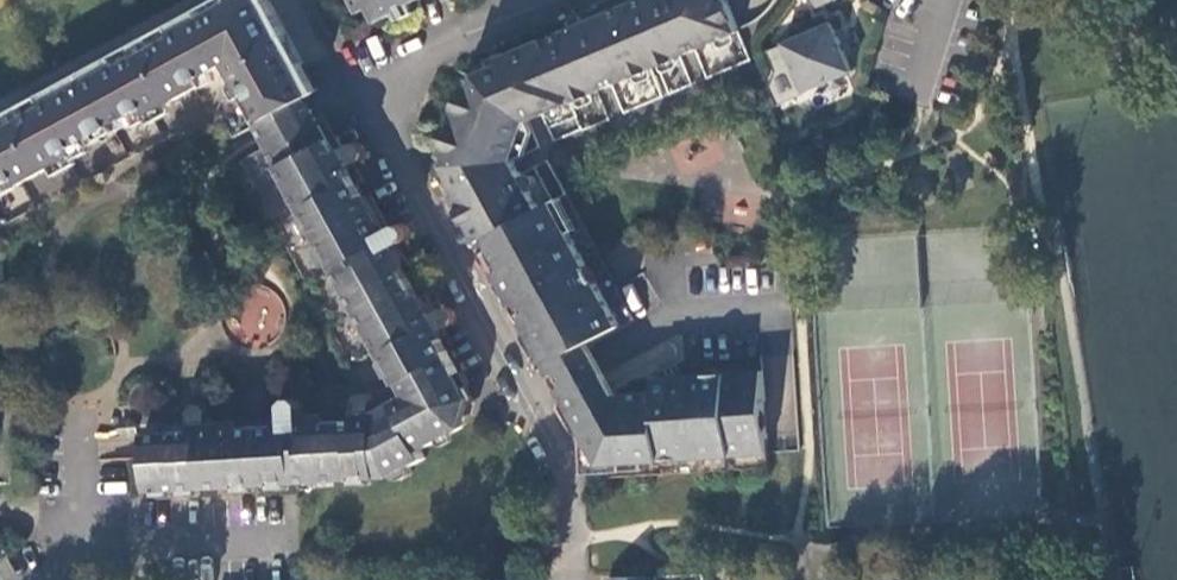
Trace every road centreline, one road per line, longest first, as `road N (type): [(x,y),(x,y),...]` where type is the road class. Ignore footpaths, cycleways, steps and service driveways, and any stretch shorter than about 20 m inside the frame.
road 1 (residential): [(391,132),(531,407)]
road 2 (residential): [(531,407),(673,326),(805,314)]
road 3 (residential): [(88,556),(142,545),(284,540)]
road 4 (residential): [(391,132),(405,68),(515,16)]
road 5 (residential): [(531,407),(562,467),(573,579)]
road 6 (residential): [(88,556),(77,515),(79,420)]
road 7 (residential): [(303,36),(391,132)]

